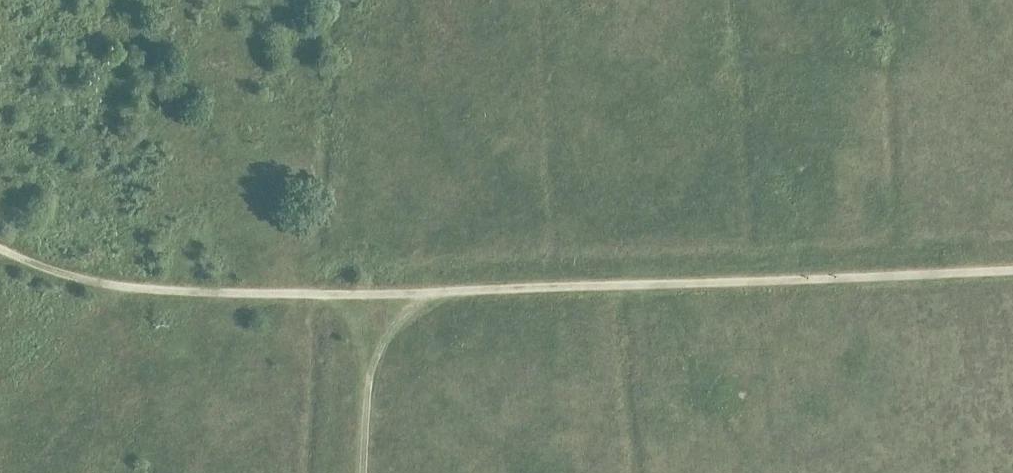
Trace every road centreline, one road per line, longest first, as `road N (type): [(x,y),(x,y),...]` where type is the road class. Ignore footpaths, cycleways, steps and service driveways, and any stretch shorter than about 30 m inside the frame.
road 1 (track): [(432,291),(1012,269)]
road 2 (track): [(432,291),(111,284),(0,249)]
road 3 (track): [(364,472),(379,350),(394,321),(432,291)]

